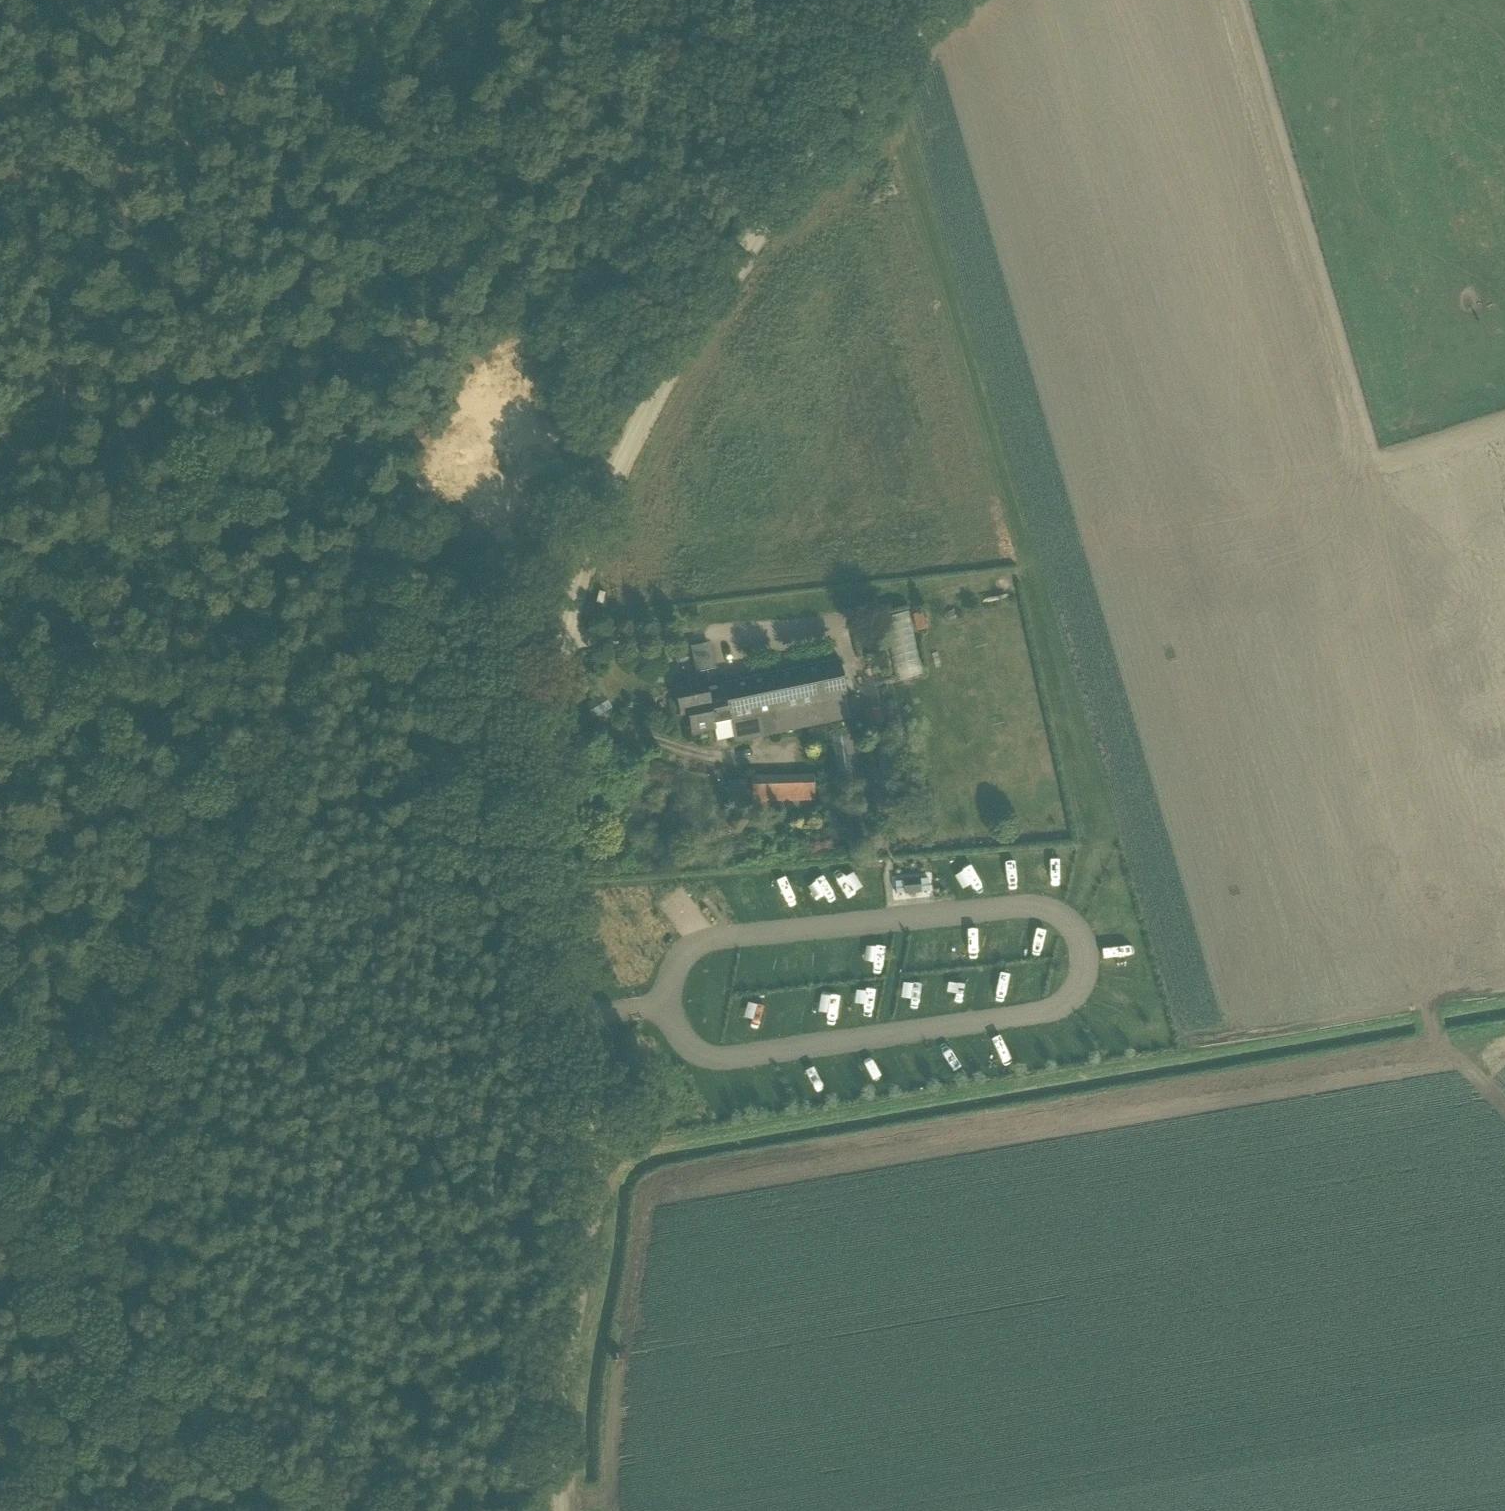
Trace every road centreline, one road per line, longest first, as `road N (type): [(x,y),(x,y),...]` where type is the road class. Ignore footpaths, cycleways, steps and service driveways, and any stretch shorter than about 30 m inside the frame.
road 1 (unclassified): [(568,1510),(567,1403),(595,1145),(540,847),(542,736),(565,607),(609,473),(685,330),(836,123),(946,0)]
road 2 (track): [(0,694),(191,697),(277,677),(421,606),(455,605),(561,629)]
road 3 (track): [(0,1478),(62,1348),(59,1272)]

